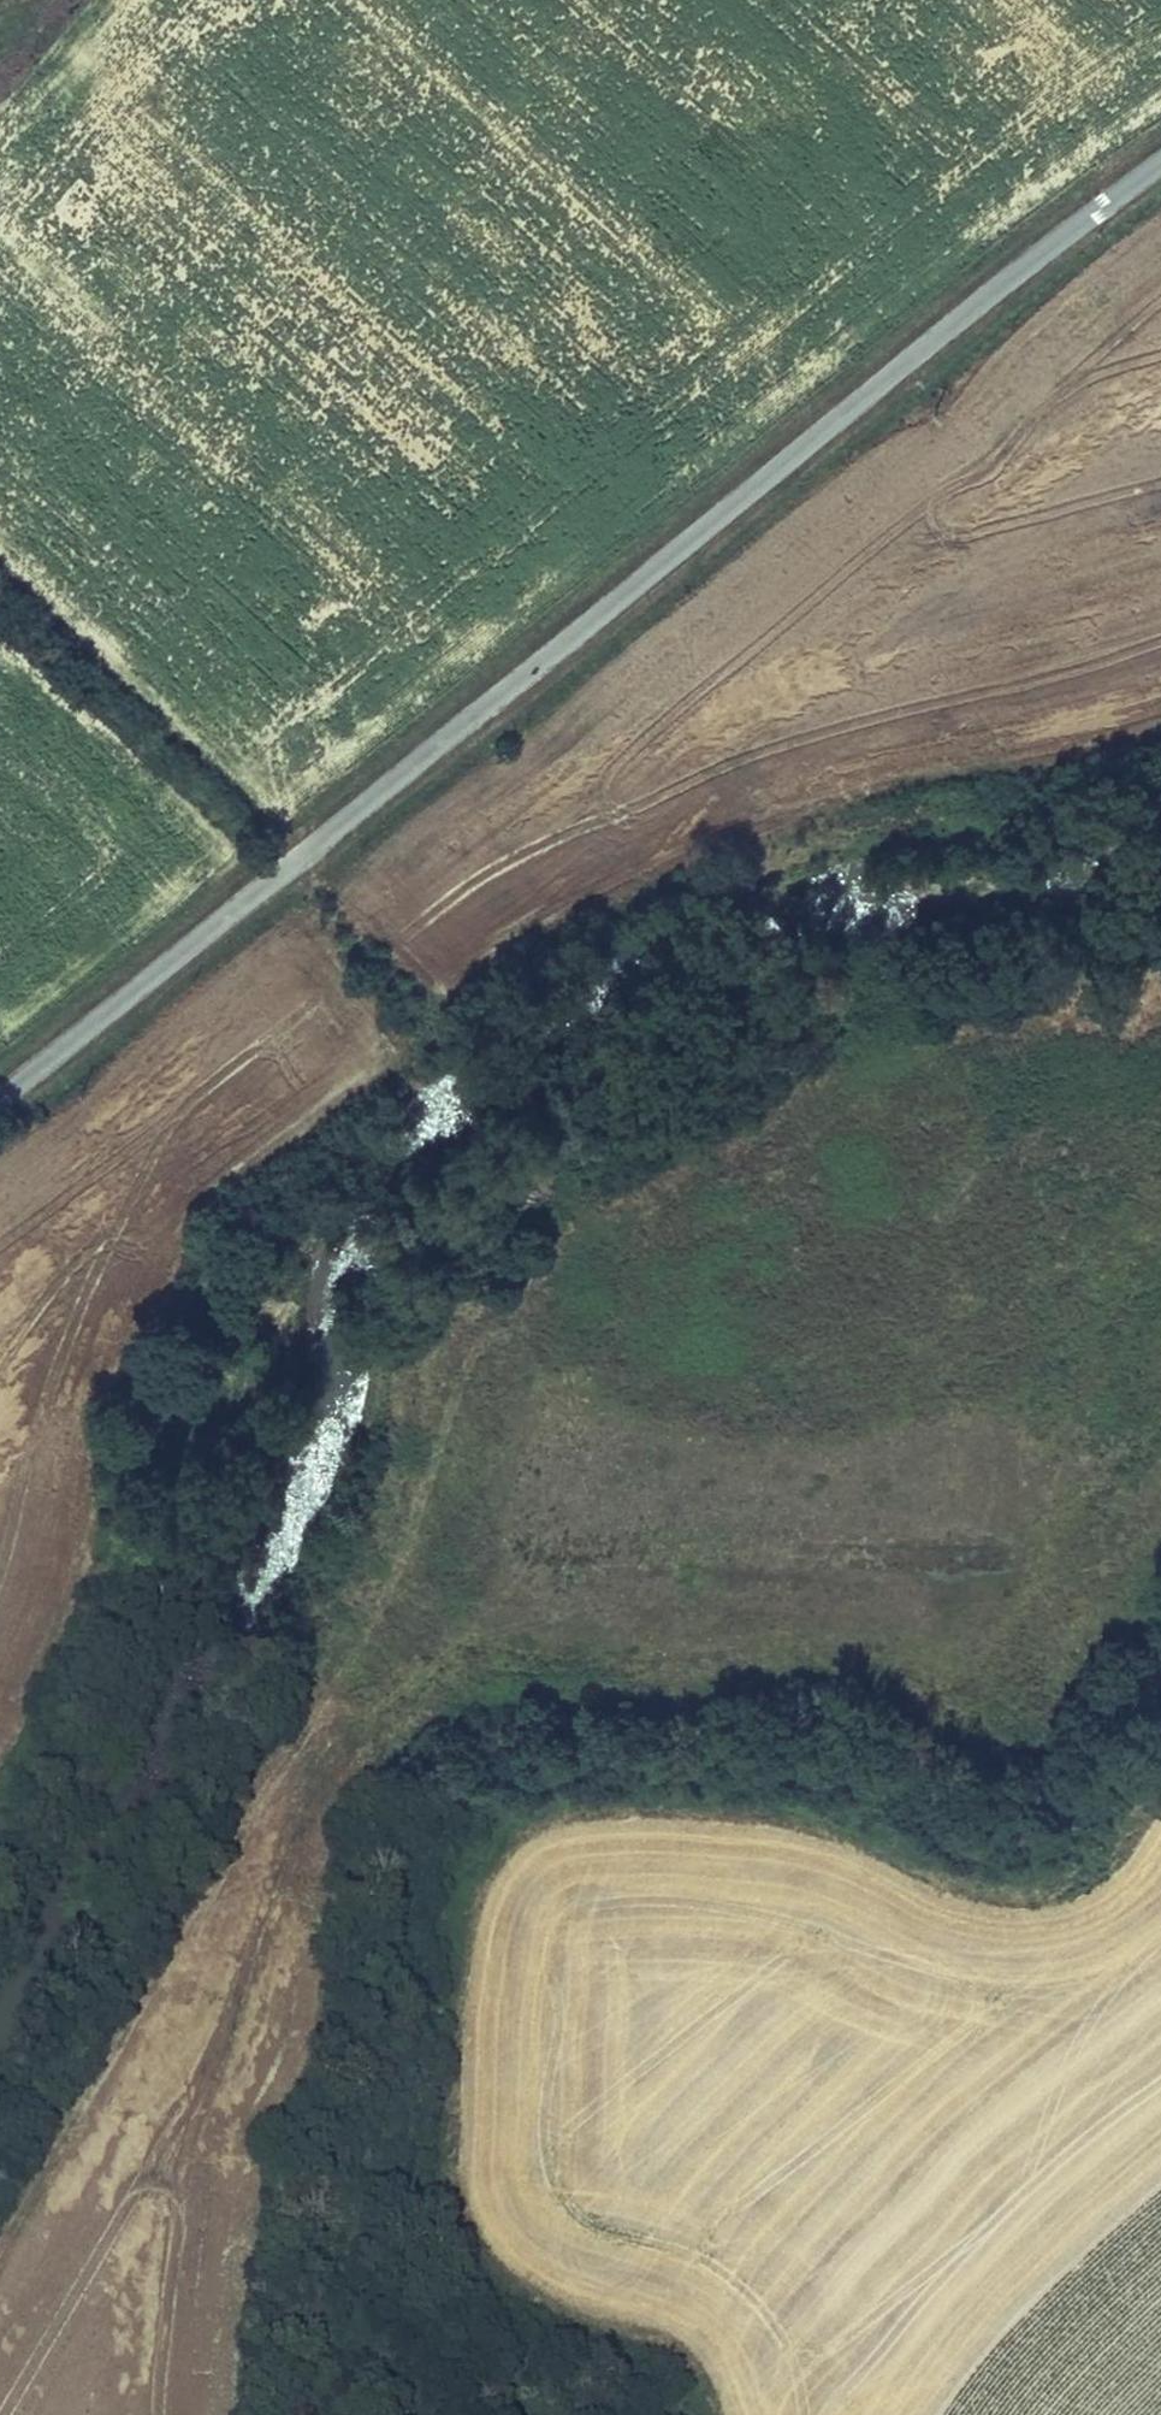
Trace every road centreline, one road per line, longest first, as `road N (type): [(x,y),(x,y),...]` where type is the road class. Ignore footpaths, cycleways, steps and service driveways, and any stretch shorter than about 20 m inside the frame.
road 1 (unclassified): [(0,1098),(1160,164)]

